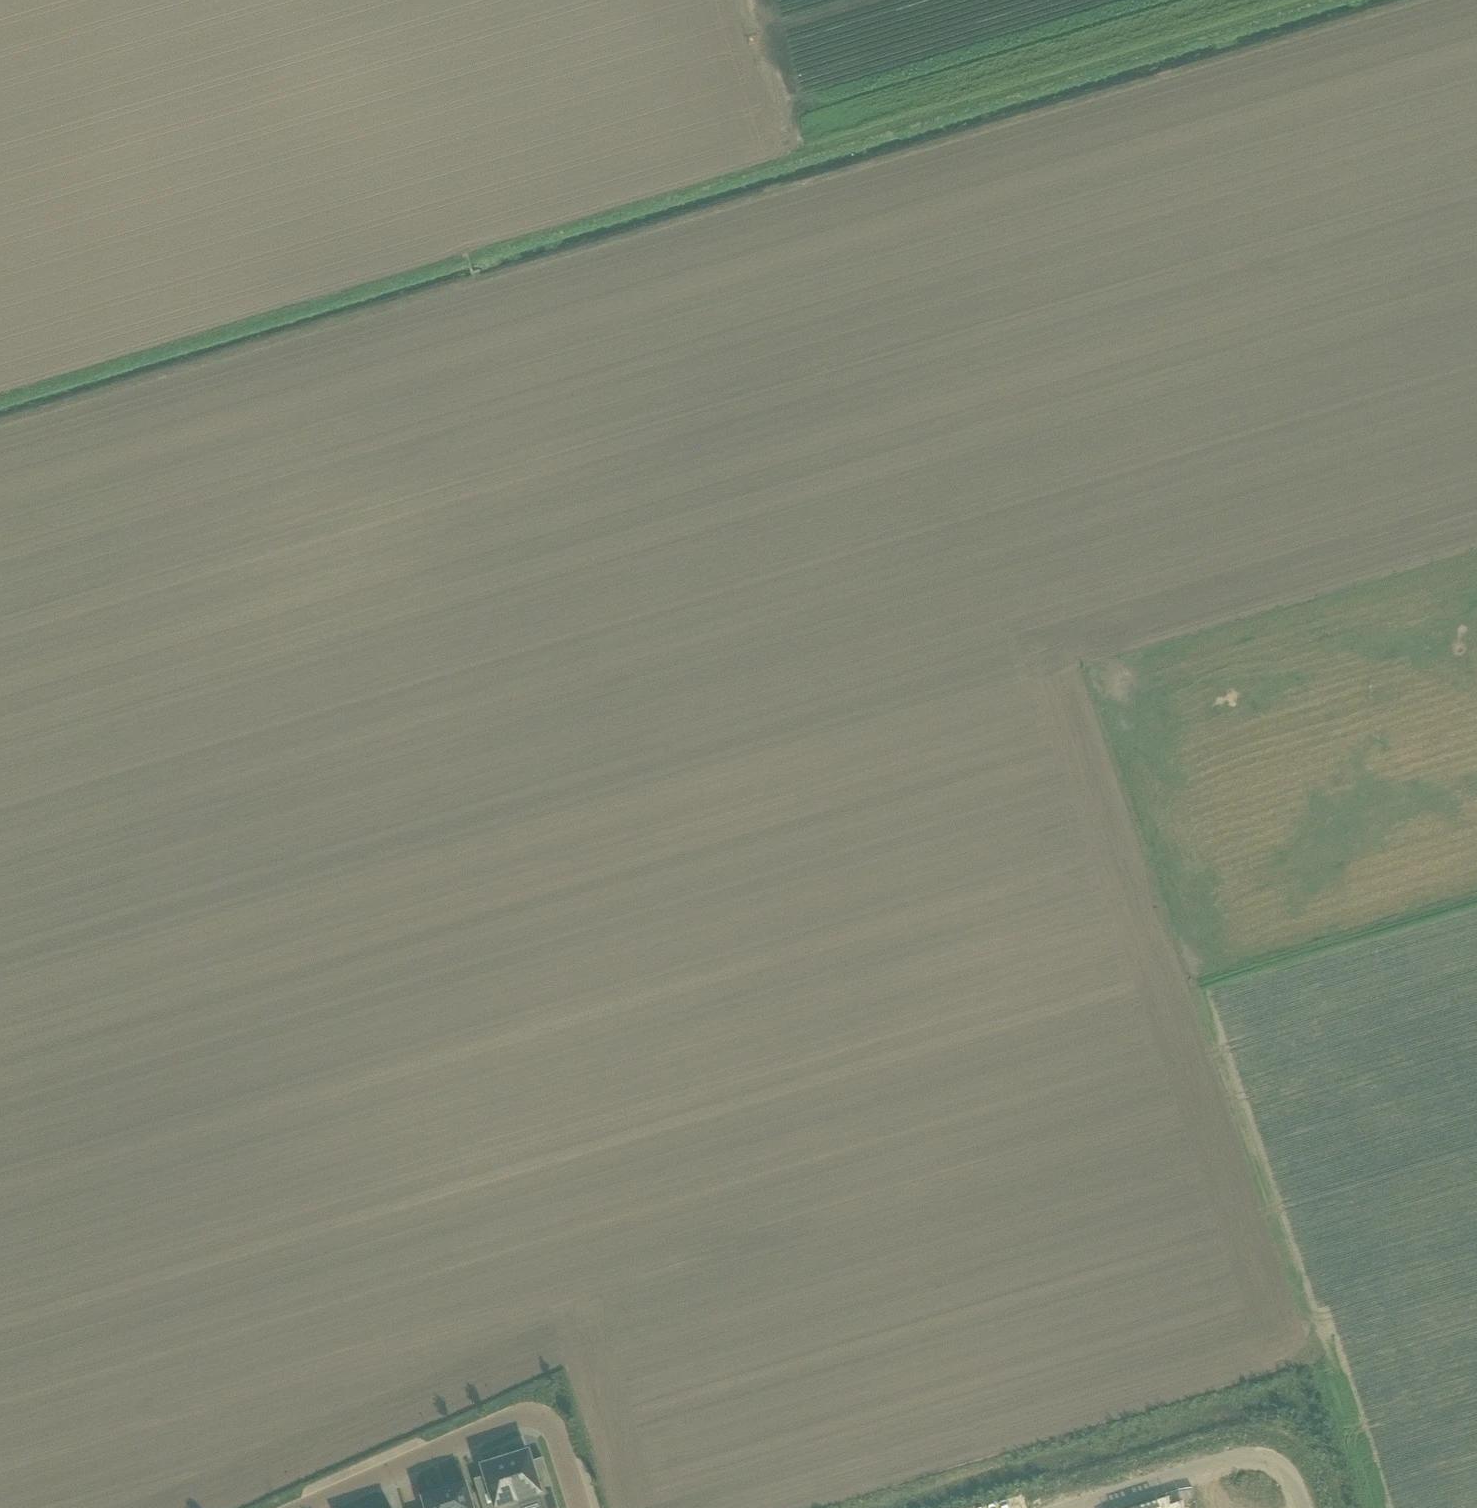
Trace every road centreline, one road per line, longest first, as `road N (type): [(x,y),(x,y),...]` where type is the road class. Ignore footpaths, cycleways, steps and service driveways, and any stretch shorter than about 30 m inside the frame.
road 1 (track): [(0,397),(1317,0)]
road 2 (residential): [(328,1507),(520,1423),(553,1433),(576,1507)]
road 3 (residential): [(1306,1507),(1294,1468),(1245,1451),(1071,1507)]

